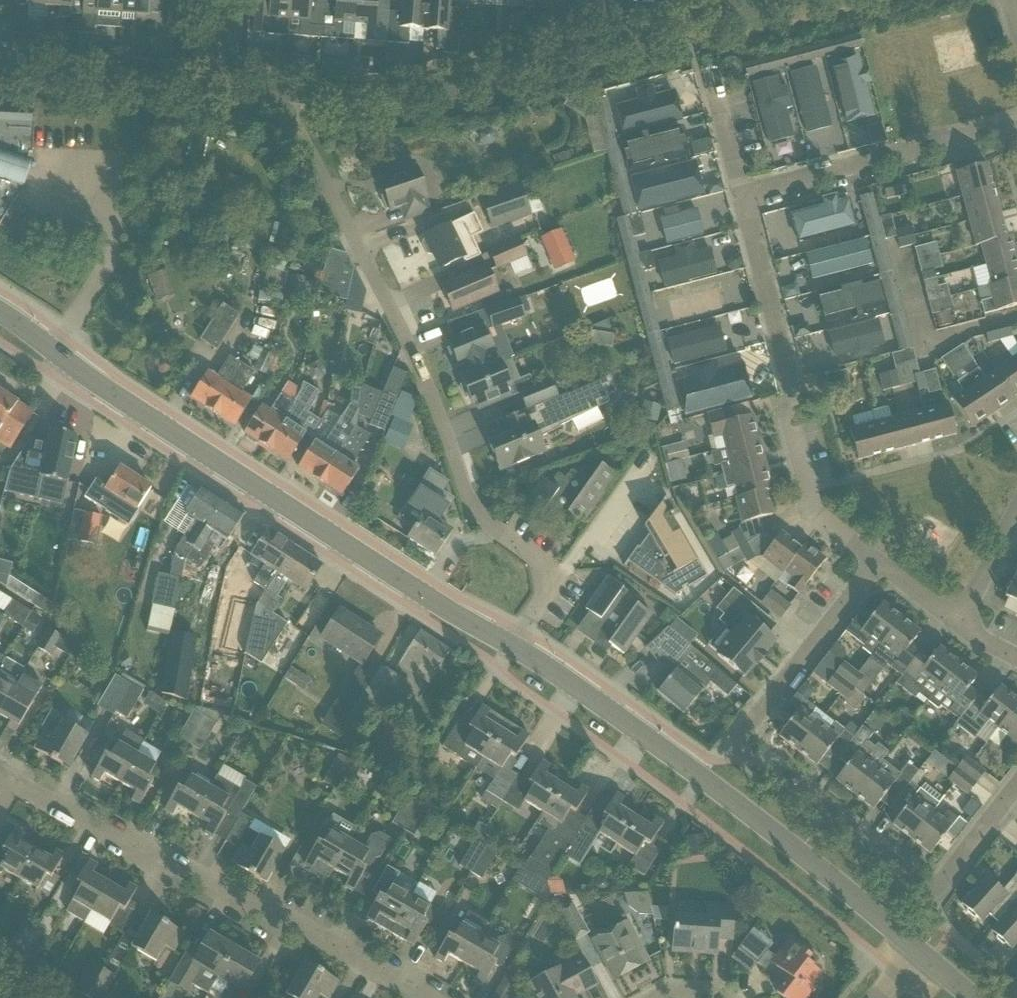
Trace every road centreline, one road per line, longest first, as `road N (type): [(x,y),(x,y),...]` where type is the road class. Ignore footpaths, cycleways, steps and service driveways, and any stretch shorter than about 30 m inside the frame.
road 1 (residential): [(1016,783),(941,885),(924,895),(743,757),(747,732),(875,562)]
road 2 (tertiary): [(511,646),(430,602),(0,316)]
road 3 (residential): [(511,646),(544,600),(539,564),(477,518),(400,310),(298,129)]
road 4 (tertiary): [(920,953),(712,785),(511,646)]
road 5 (residential): [(412,997),(13,779)]
road 6 (residential): [(875,562),(811,514),(785,421),(792,396),(742,195)]
road 7 (residential): [(742,195),(993,130),(1016,132)]
road 8 (residential): [(742,195),(710,68)]
road 9 (residential): [(963,622),(1016,514)]

